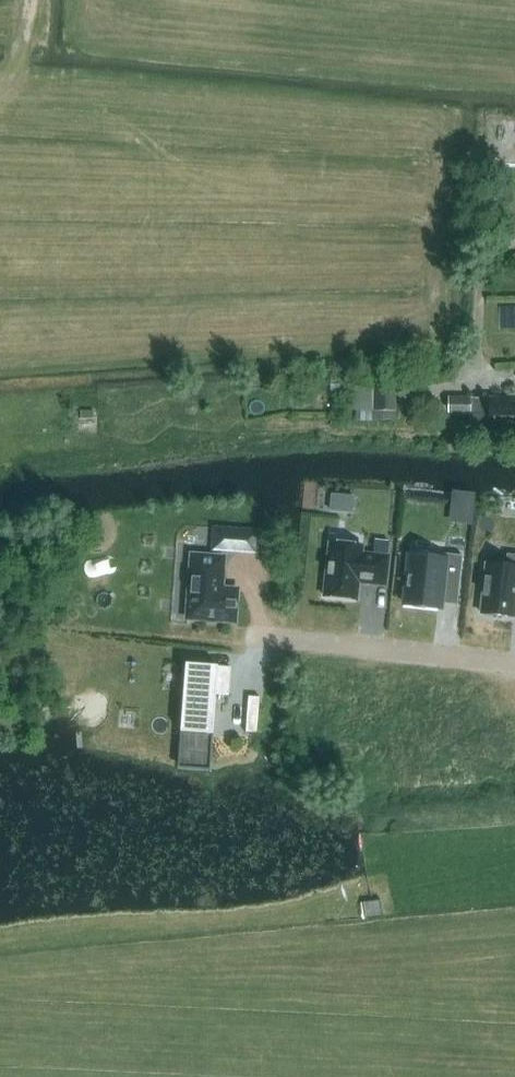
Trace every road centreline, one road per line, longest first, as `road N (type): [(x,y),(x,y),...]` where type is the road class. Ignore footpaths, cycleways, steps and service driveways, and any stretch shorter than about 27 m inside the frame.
road 1 (residential): [(252,637),(514,664)]

